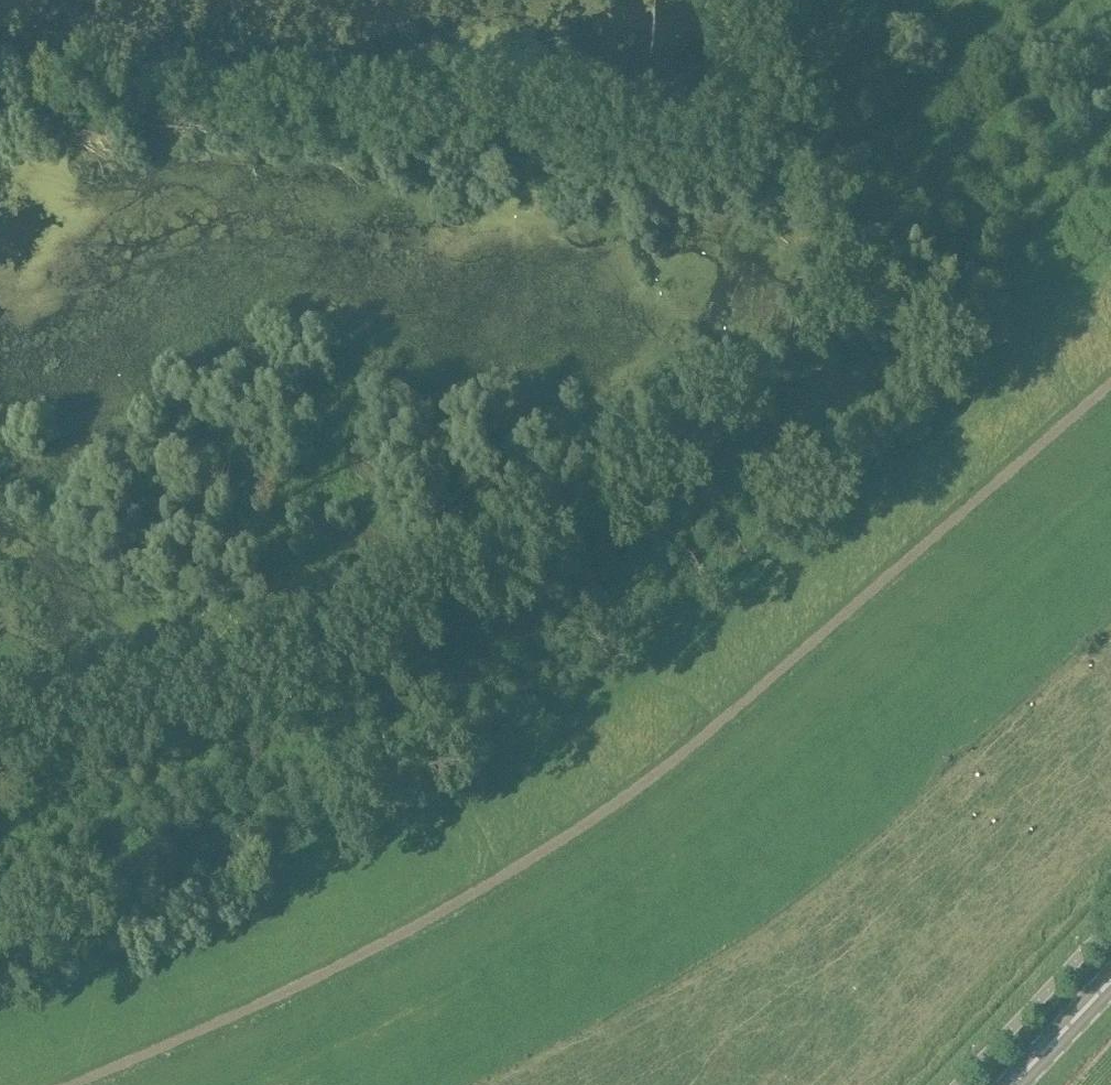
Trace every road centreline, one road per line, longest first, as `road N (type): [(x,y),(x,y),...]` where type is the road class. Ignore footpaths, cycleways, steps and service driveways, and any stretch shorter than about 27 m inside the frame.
road 1 (secondary): [(1011,1084),(1110,979)]

